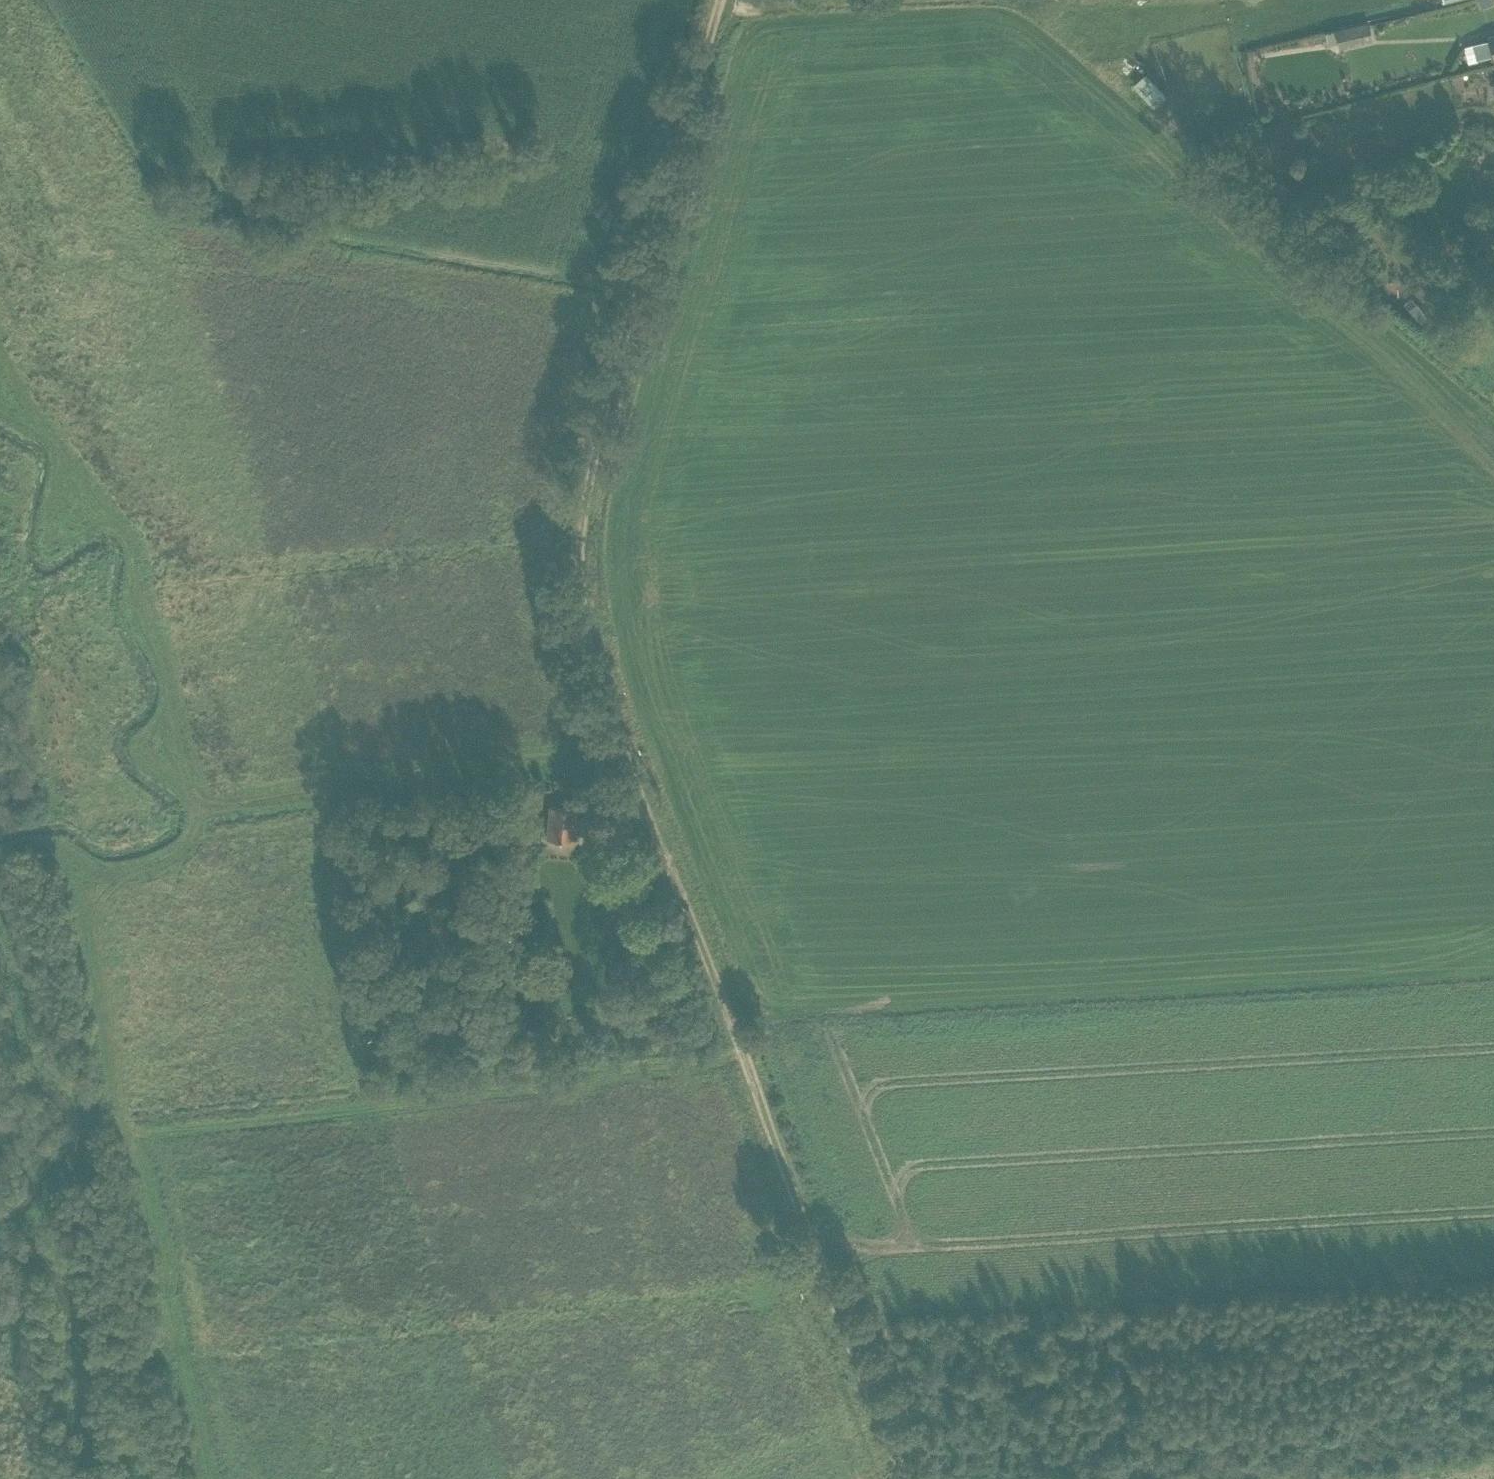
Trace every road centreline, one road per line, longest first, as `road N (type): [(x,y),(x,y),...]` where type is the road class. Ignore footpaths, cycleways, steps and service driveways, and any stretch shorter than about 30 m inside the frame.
road 1 (track): [(903,1478),(626,749)]
road 2 (track): [(626,749),(591,638),(582,567),(591,448),(720,0)]

